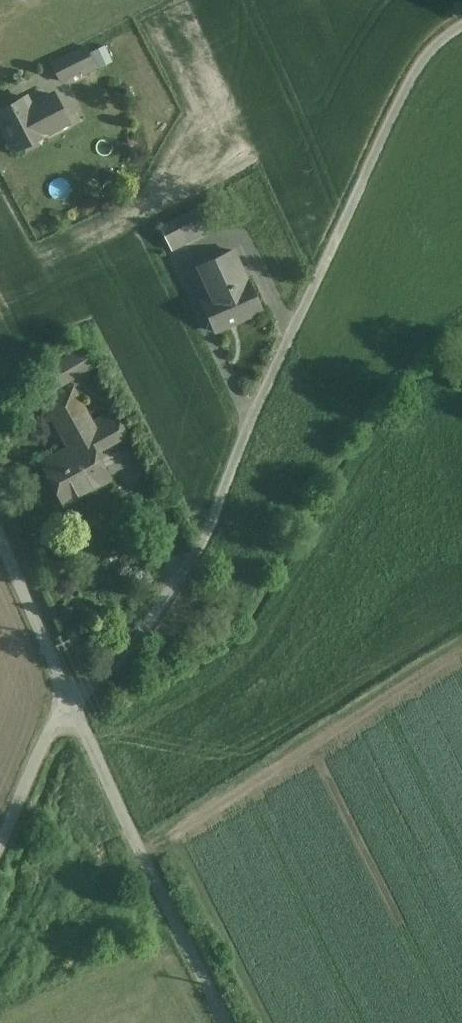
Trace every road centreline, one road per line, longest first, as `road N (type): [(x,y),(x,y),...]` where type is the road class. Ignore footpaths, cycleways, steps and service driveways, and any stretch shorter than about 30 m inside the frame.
road 1 (unclassified): [(461,30),(428,58),(402,98),(203,541),(169,596),(74,702)]
road 2 (unclassified): [(231,1022),(74,702)]
road 3 (unclassified): [(74,702),(0,536)]
road 4 (unclassified): [(74,702),(47,737),(0,844)]

